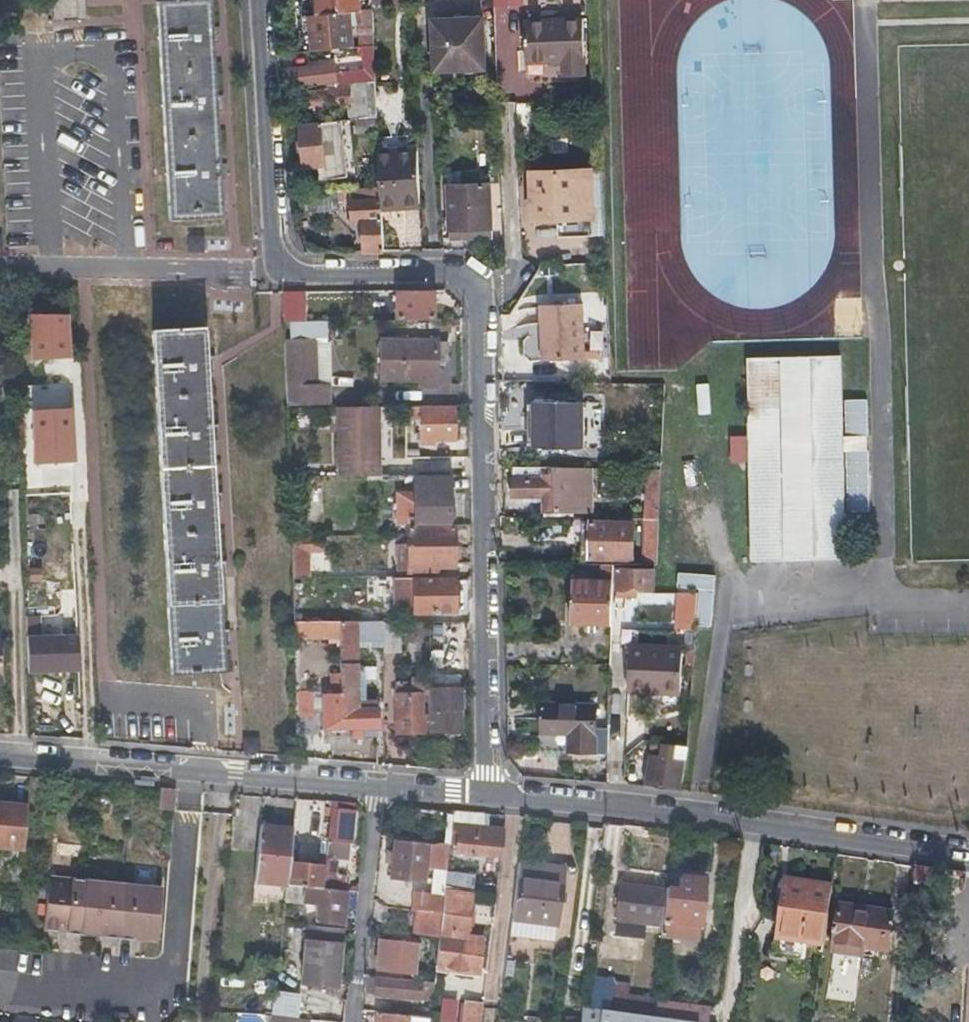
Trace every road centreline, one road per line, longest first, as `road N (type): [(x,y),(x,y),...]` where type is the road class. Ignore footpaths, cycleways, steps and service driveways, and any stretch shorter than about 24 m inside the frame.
road 1 (residential): [(283,271),(478,274),(488,797)]
road 2 (residential): [(488,797),(968,851)]
road 3 (residential): [(0,992),(172,1012),(195,770)]
road 4 (residential): [(0,270),(283,271)]
road 5 (residential): [(260,0),(273,249),(283,271)]
road 6 (residential): [(358,1021),(381,786)]
road 7 (residential): [(0,753),(195,770)]
road 8 (residential): [(195,770),(381,786)]

